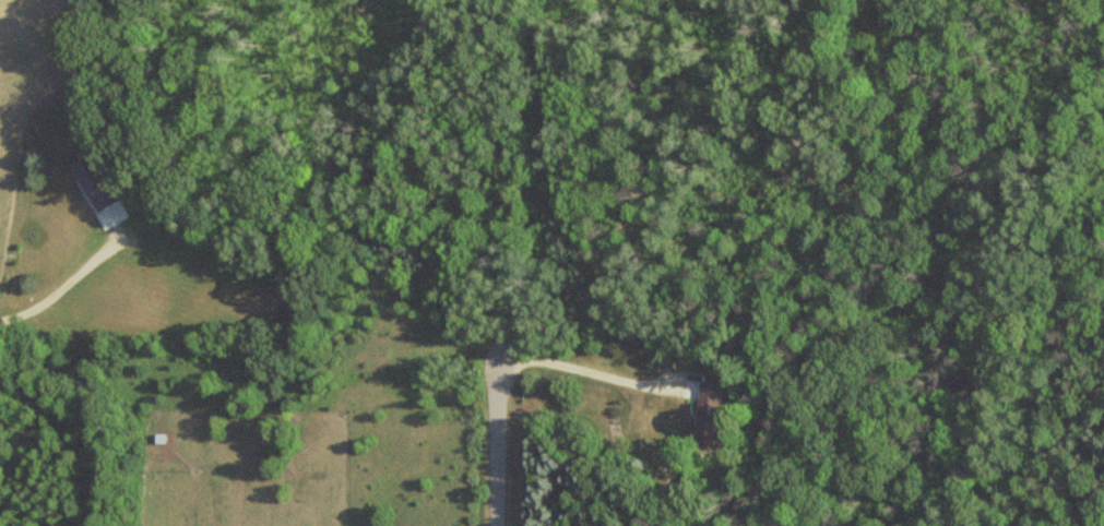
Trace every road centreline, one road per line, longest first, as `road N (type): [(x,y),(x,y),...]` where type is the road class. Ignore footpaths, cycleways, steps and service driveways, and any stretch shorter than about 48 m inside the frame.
road 1 (residential): [(491,525),(489,388),(502,355),(648,385)]

